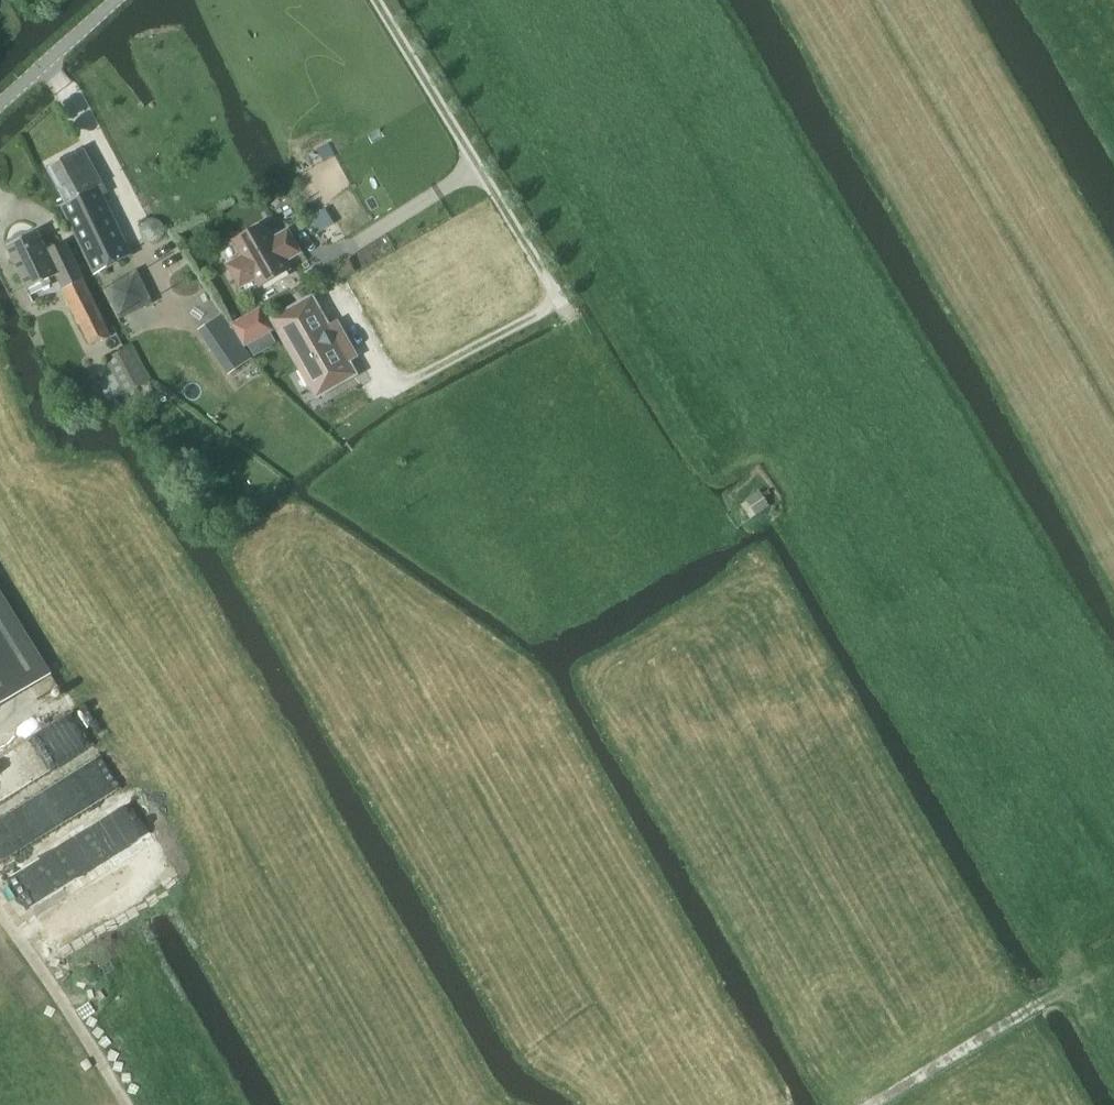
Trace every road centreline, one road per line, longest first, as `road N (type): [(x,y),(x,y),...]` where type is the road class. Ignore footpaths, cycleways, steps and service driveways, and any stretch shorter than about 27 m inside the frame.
road 1 (track): [(873,1104),(1059,990),(1100,983),(1113,993)]
road 2 (track): [(0,903),(125,1104)]
road 3 (unclassified): [(116,0),(0,105)]

